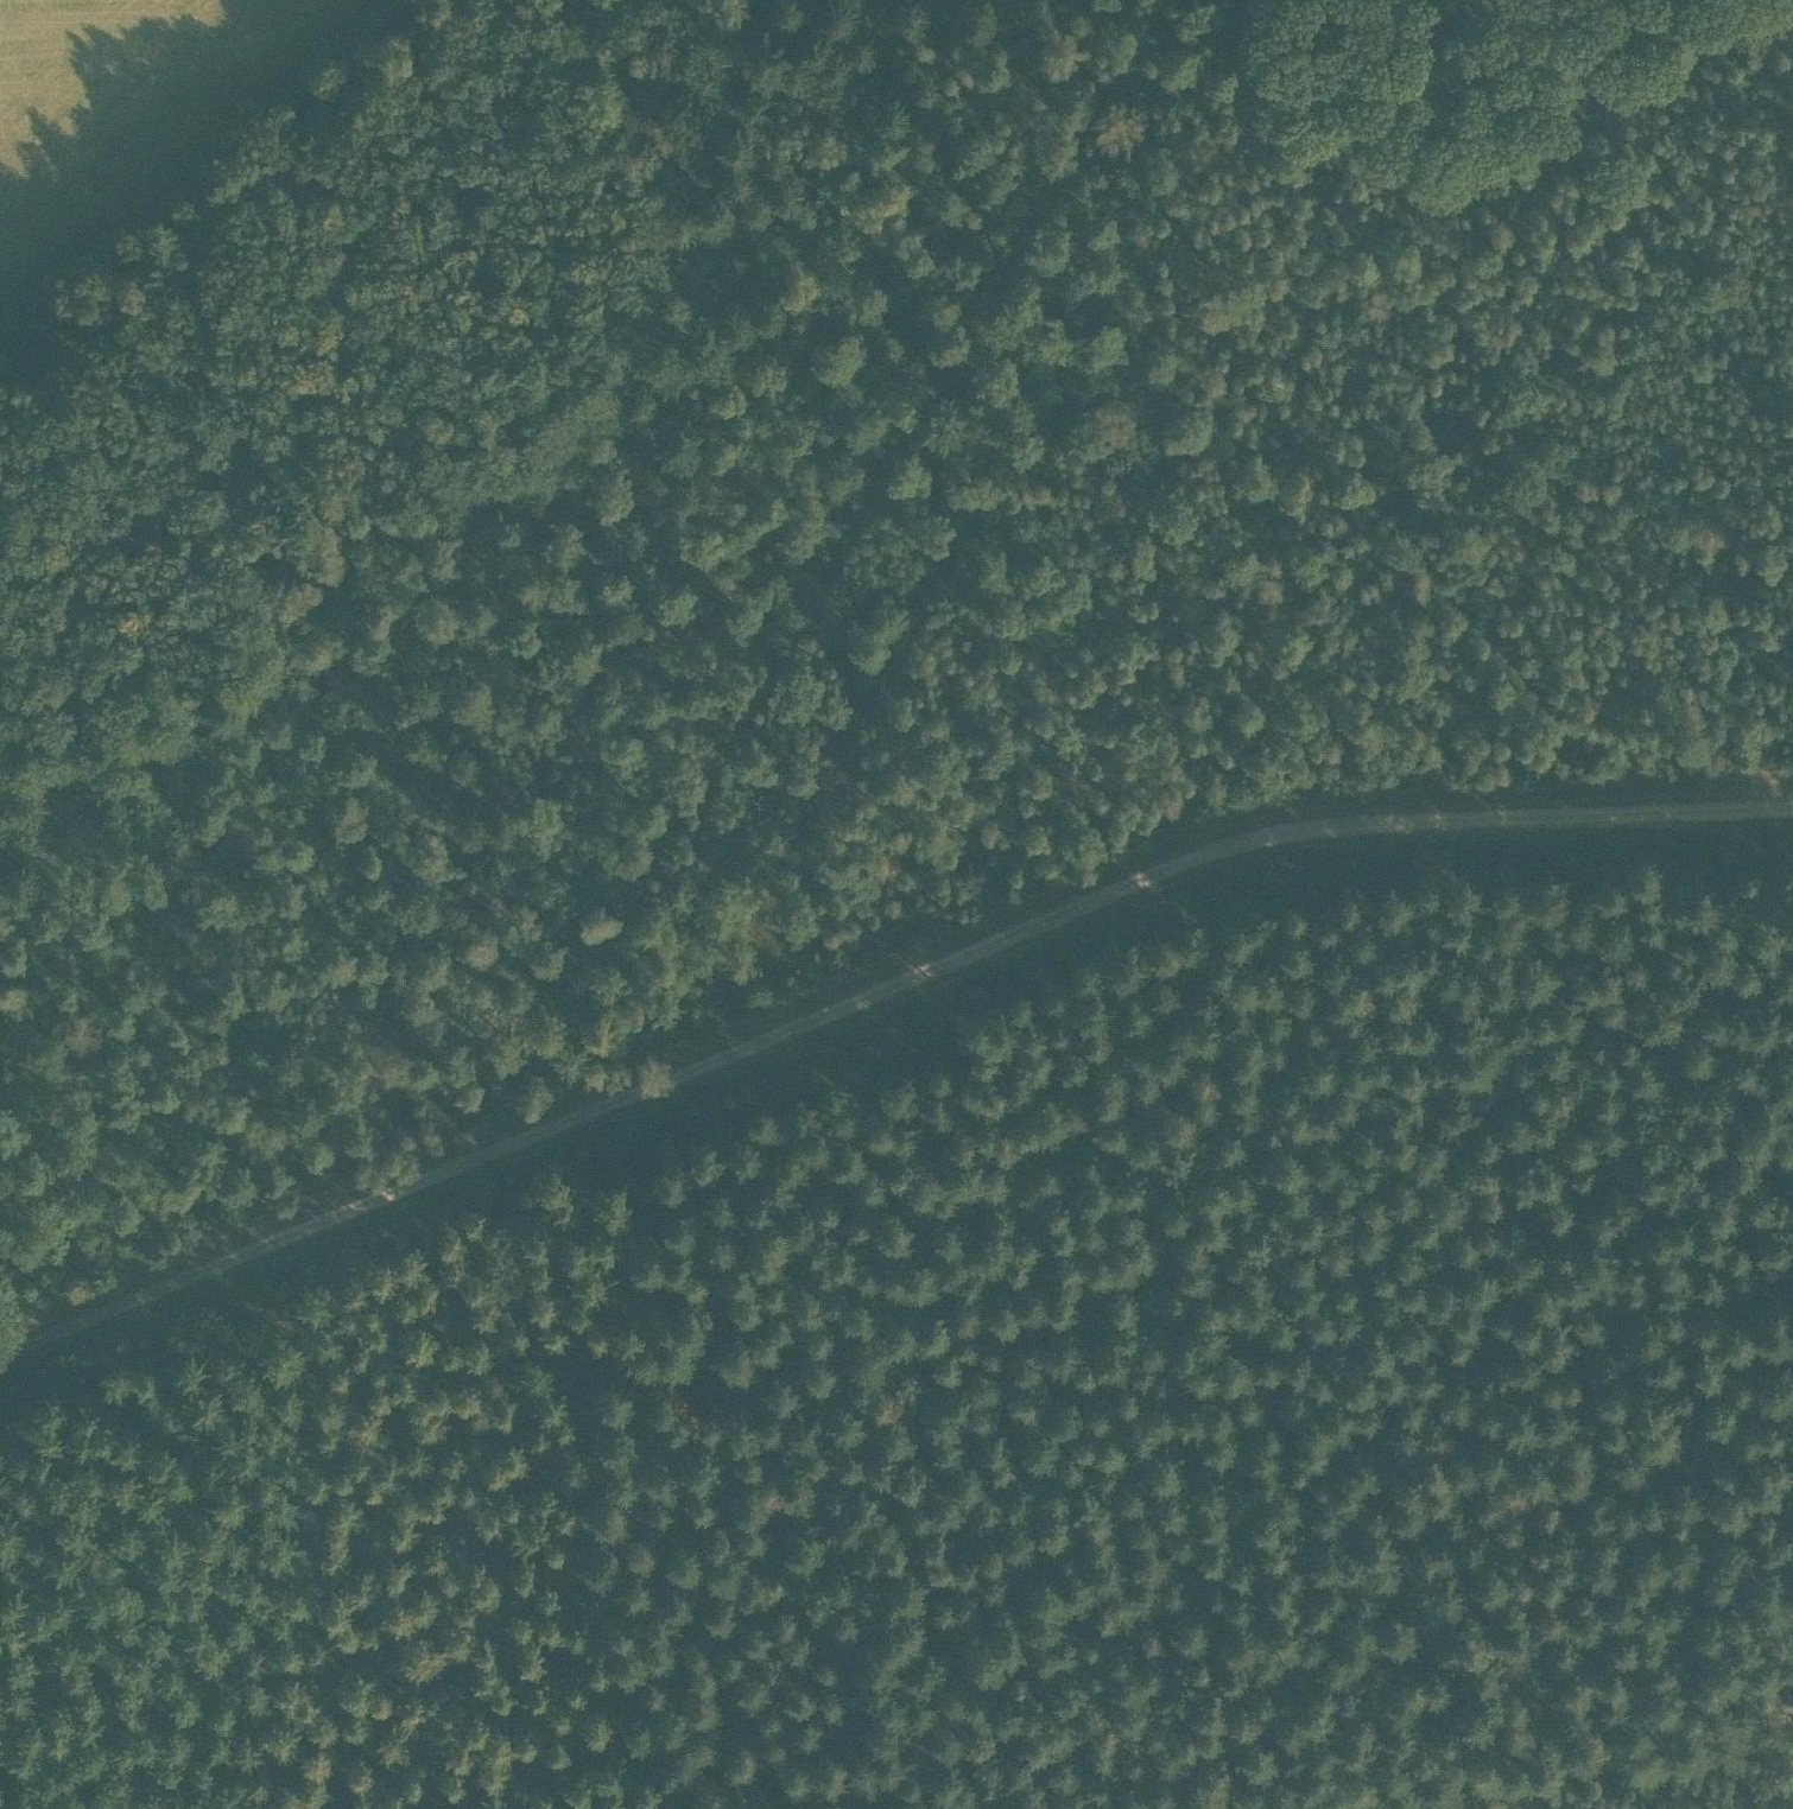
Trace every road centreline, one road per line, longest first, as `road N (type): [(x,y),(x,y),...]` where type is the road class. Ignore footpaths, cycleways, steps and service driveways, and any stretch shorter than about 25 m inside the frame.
road 1 (track): [(1792,795),(1226,819),(0,1353)]
road 2 (track): [(462,0),(0,424)]
road 3 (track): [(0,348),(42,342),(78,321),(433,0)]

